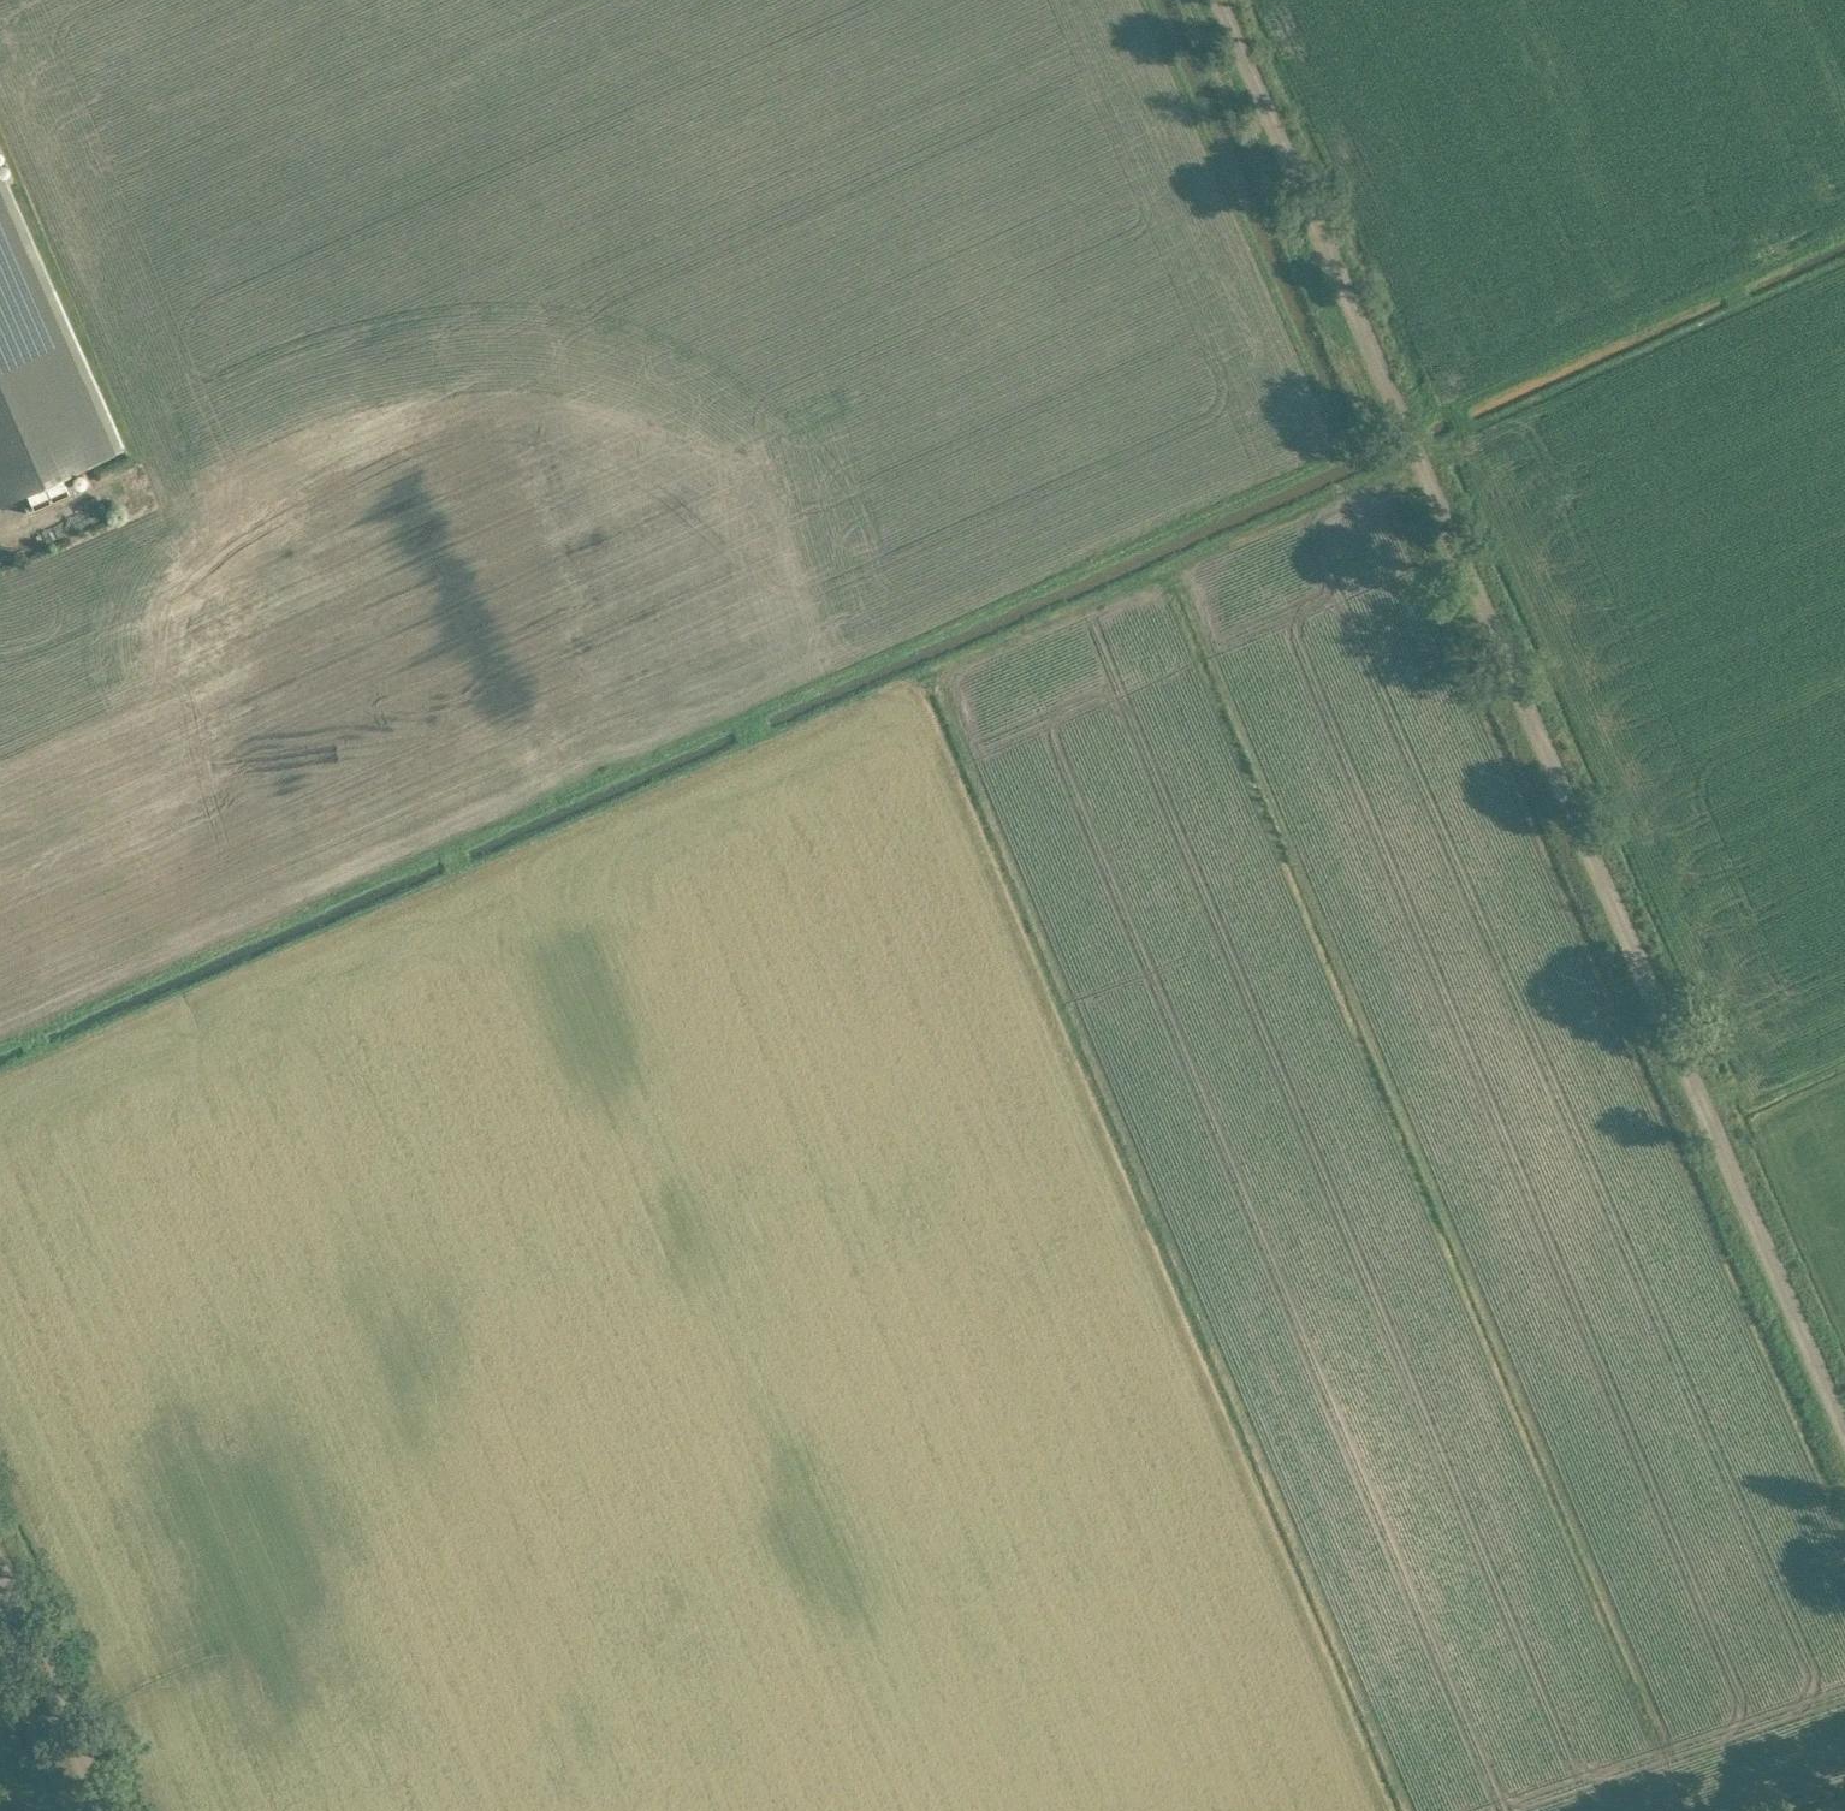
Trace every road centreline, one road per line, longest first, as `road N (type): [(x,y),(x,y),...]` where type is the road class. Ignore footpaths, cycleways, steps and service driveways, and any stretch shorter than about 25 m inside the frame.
road 1 (track): [(1844,1428),(1218,0)]
road 2 (unclassified): [(98,1810),(0,1583)]

